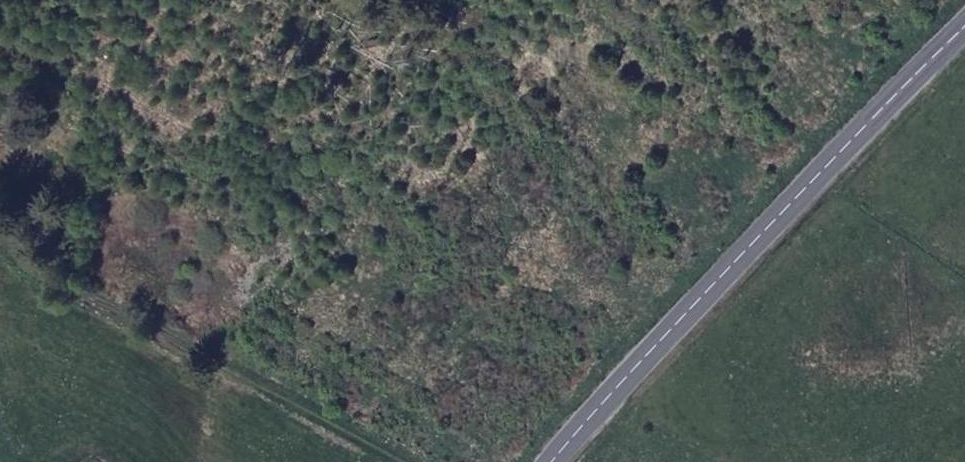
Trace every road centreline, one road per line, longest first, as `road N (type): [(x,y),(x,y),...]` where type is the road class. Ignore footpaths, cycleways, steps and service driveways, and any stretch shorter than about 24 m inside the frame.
road 1 (secondary): [(964,32),(553,461)]
road 2 (track): [(0,237),(30,277),(401,461)]

